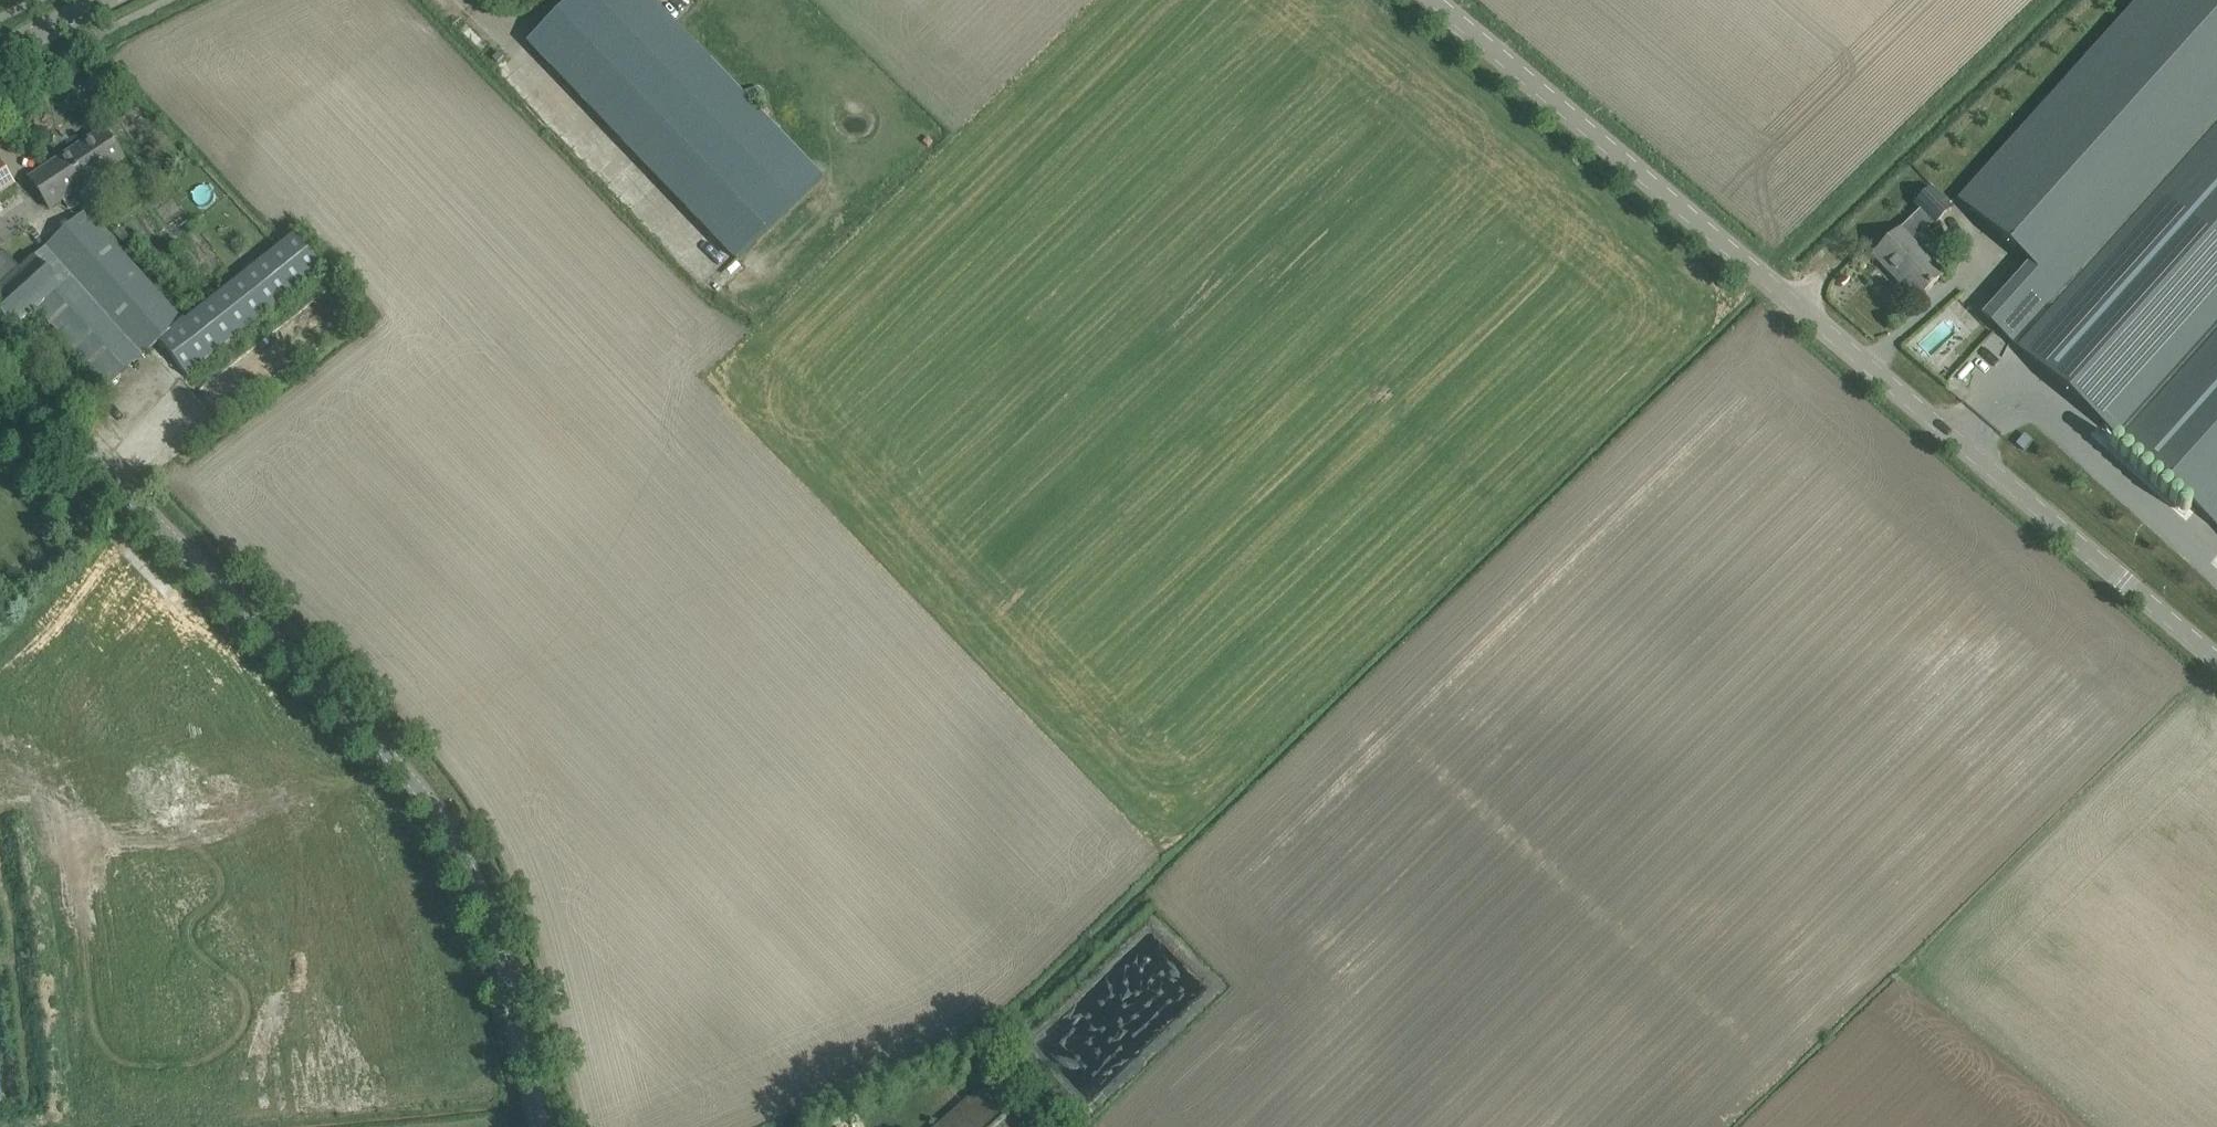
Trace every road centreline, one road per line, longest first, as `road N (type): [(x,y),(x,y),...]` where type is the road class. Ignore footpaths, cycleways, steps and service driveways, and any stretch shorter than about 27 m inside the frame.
road 1 (unclassified): [(2216,660),(1434,0)]
road 2 (unclassified): [(541,1126),(490,919),(440,817),(360,725),(0,368)]

